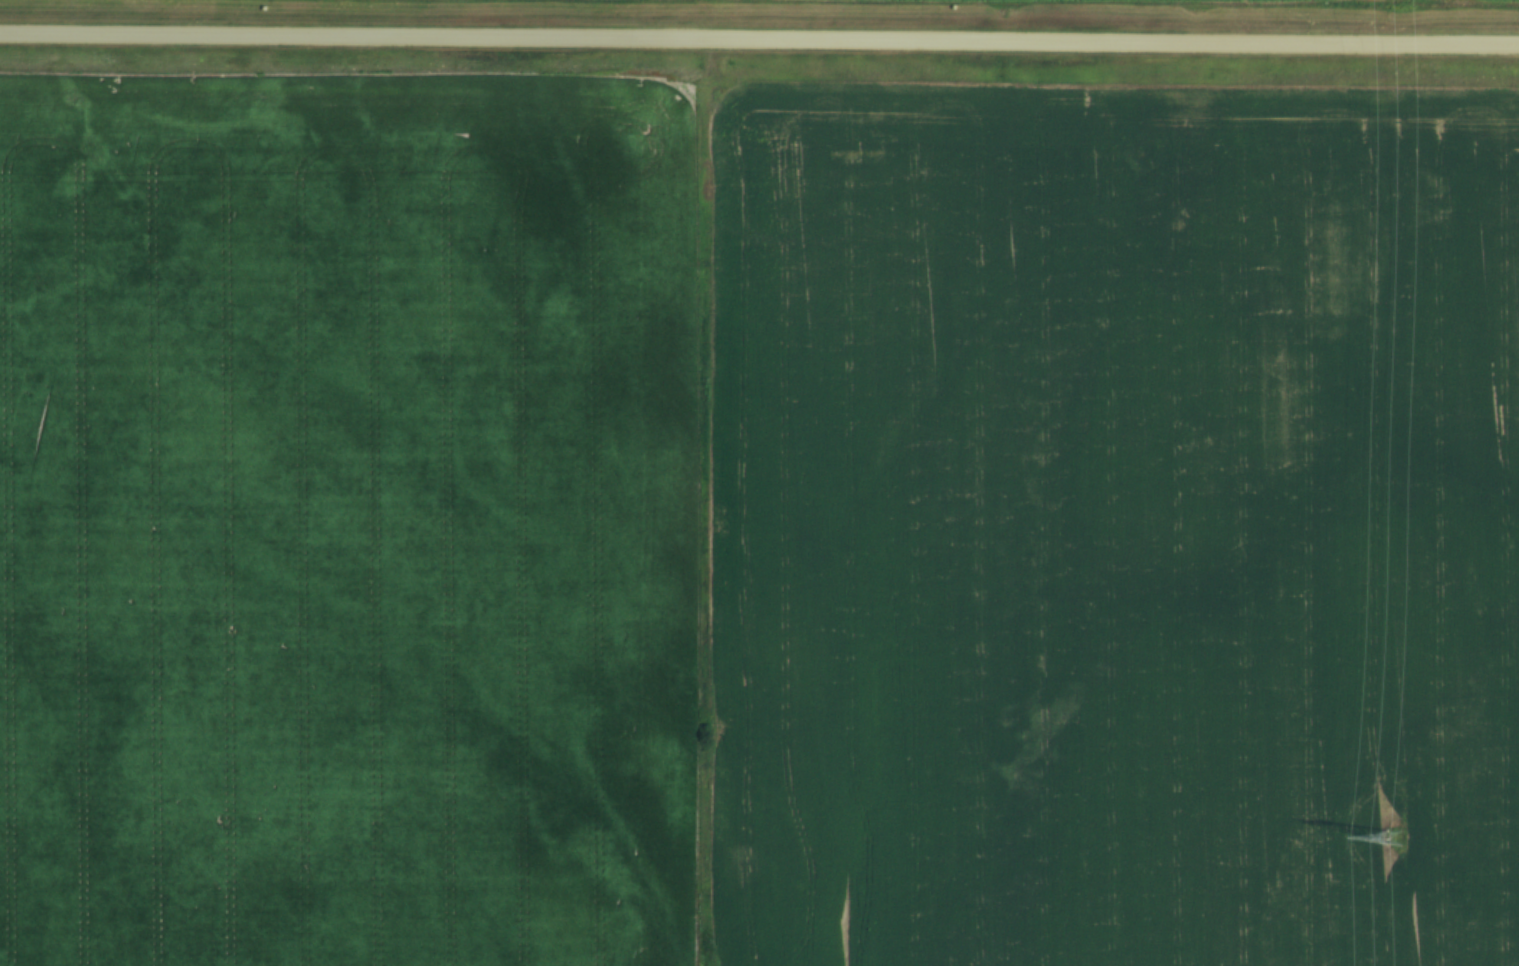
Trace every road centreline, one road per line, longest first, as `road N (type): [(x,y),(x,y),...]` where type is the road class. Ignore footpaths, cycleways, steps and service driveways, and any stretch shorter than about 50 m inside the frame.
road 1 (tertiary): [(0,32),(1518,42)]

